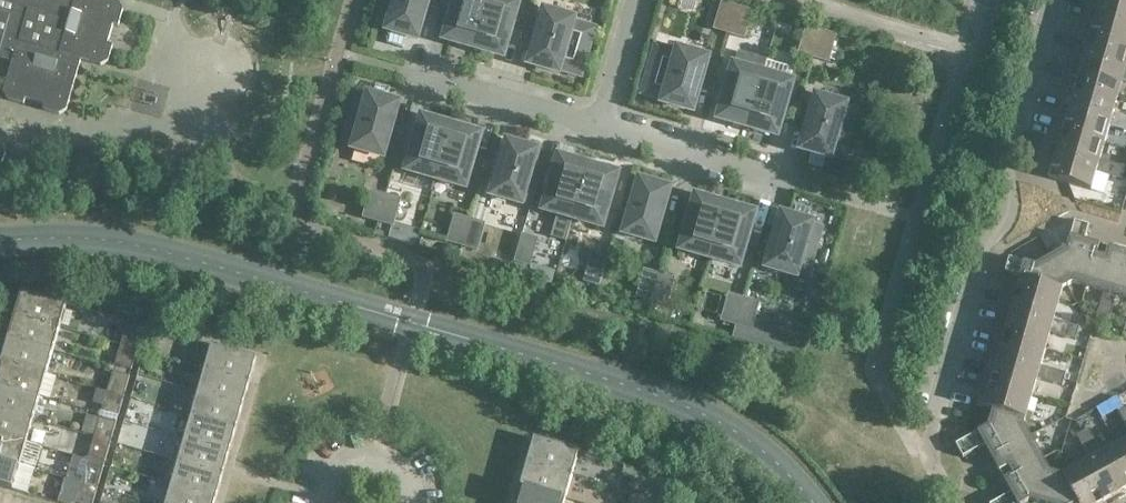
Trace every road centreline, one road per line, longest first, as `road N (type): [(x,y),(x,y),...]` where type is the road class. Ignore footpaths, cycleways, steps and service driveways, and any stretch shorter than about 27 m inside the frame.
road 1 (residential): [(1054,0),(1006,161),(1009,210),(982,249),(935,418)]
road 2 (residential): [(600,126),(374,65)]
road 3 (residential): [(796,182),(600,126)]
road 4 (residential): [(635,0),(600,126)]

